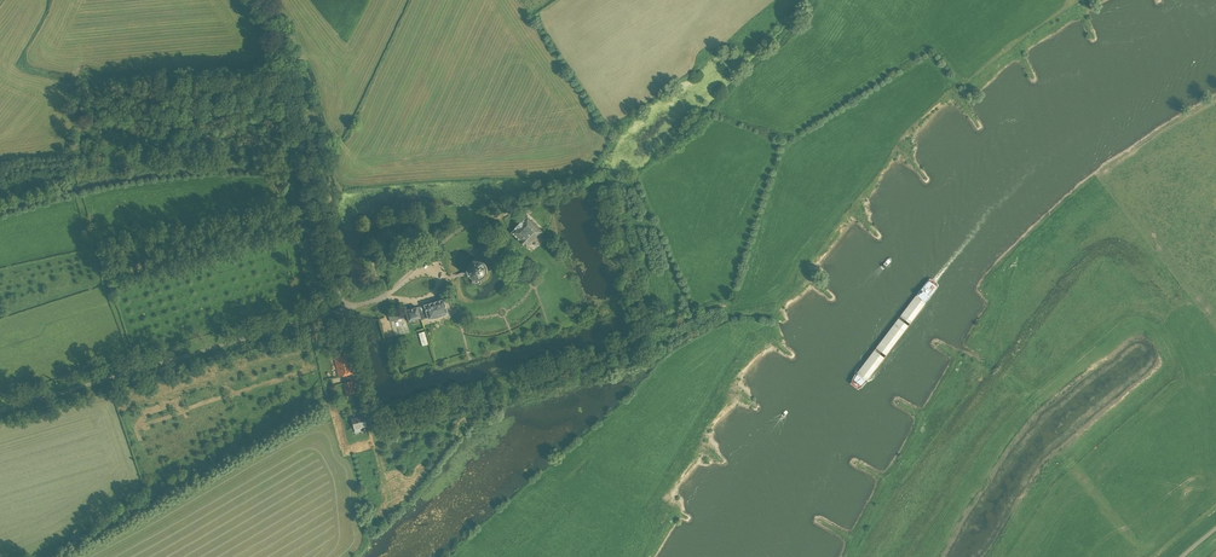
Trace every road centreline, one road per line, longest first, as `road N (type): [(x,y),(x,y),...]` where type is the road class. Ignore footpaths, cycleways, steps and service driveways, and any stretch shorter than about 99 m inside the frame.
road 1 (unclassified): [(0,411),(343,308),(289,67),(259,0)]
road 2 (track): [(725,305),(638,342),(370,419),(388,500),(384,514),(340,556)]
road 3 (track): [(472,556),(726,349),(734,332),(725,305)]
road 4 (track): [(1215,325),(1098,180)]

